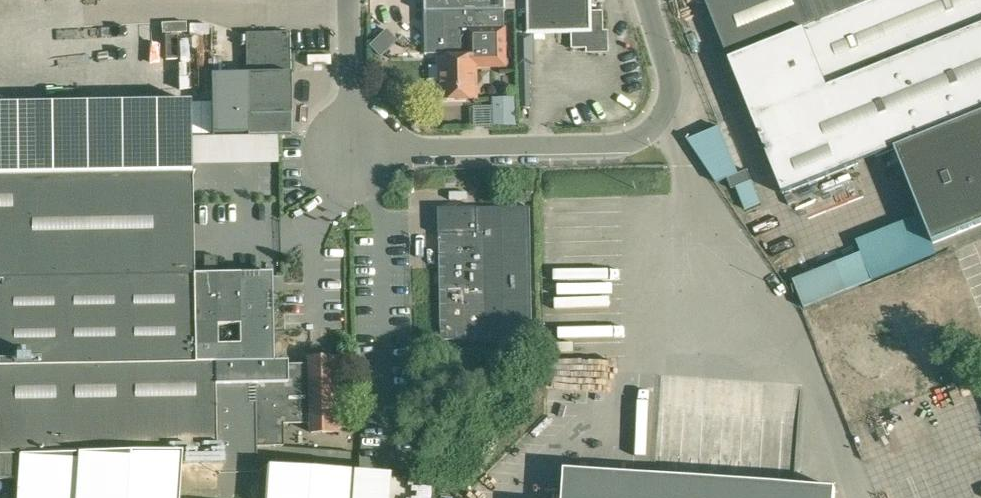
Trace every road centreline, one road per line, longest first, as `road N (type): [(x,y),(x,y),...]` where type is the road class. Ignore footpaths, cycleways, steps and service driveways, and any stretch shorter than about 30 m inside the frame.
road 1 (unclassified): [(358,149),(627,143),(670,111),(673,84),(646,0)]
road 2 (unclassified): [(358,149),(355,0)]

